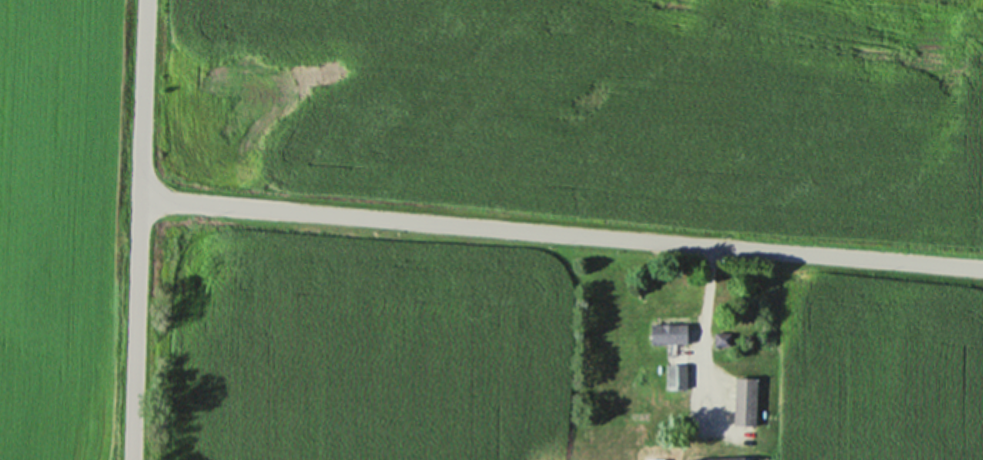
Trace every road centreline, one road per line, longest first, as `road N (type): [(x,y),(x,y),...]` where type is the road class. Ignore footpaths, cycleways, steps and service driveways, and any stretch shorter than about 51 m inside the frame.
road 1 (residential): [(982,267),(139,198)]
road 2 (residential): [(131,459),(146,0)]

